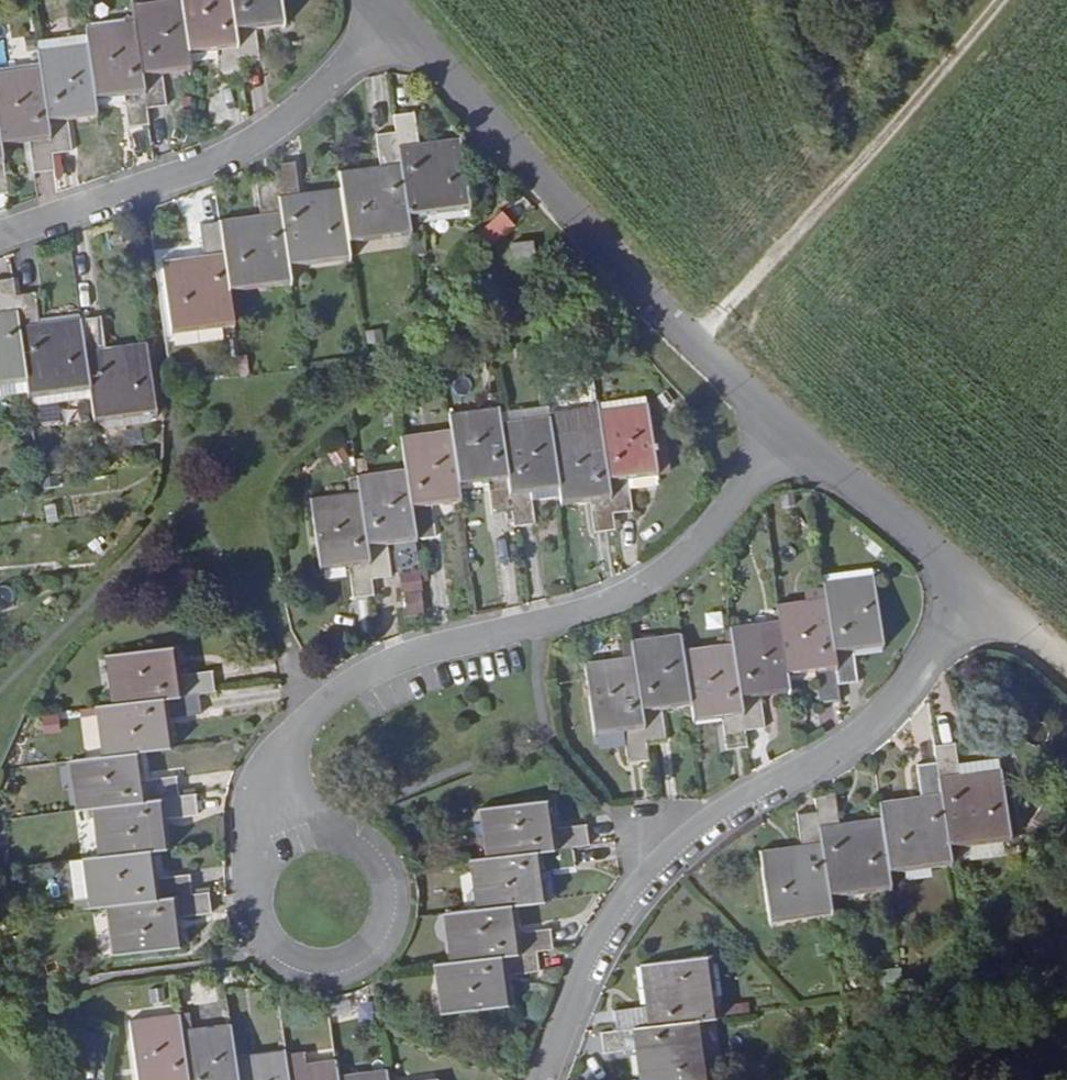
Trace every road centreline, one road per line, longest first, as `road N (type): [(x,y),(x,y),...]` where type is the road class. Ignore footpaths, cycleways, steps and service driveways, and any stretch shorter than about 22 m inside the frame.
road 1 (residential): [(798,428),(690,550),(641,587),(590,609),(442,639),(330,693),(308,713),(282,760),(277,790),(297,838)]
road 2 (residential): [(977,587),(893,701),(849,741),(718,814),(628,898),(593,954),(542,1079)]
road 3 (residential): [(400,27),(688,335),(798,428)]
road 4 (track): [(1019,0),(773,261),(688,335)]
road 5 (residential): [(400,27),(216,160),(0,235)]
road 6 (residential): [(278,850),(257,888),(263,931),(276,949),(316,968),(359,959),(386,929),(392,909),(385,870),(357,841),(297,838)]
road 7 (residential): [(798,428),(977,587)]

